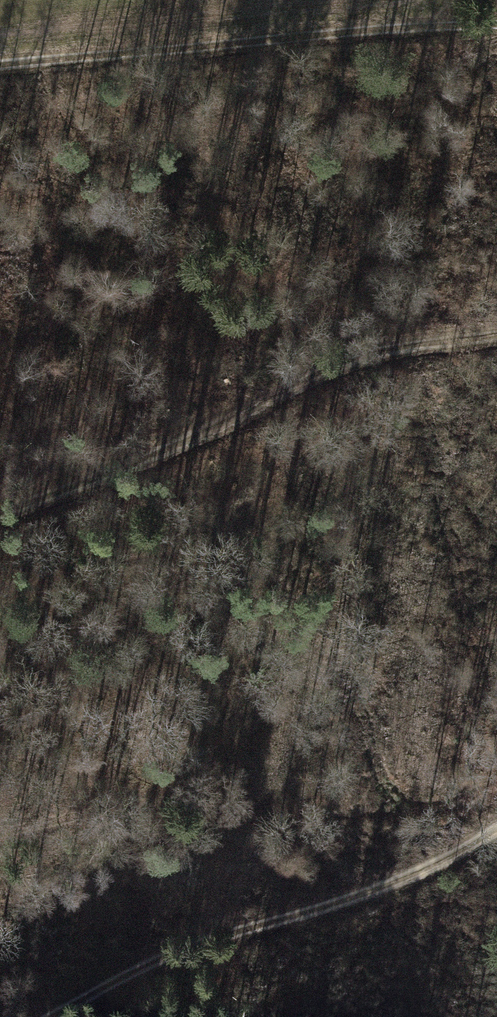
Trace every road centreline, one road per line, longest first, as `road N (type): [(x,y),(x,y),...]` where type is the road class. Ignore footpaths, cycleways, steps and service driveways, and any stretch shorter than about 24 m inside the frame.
road 1 (track): [(496,330),(337,360),(0,511)]
road 2 (track): [(0,827),(101,808),(235,801),(345,820),(496,782)]
road 3 (track): [(0,67),(246,33),(496,27)]
road 4 (track): [(52,1016),(268,914),(420,862),(496,821)]

